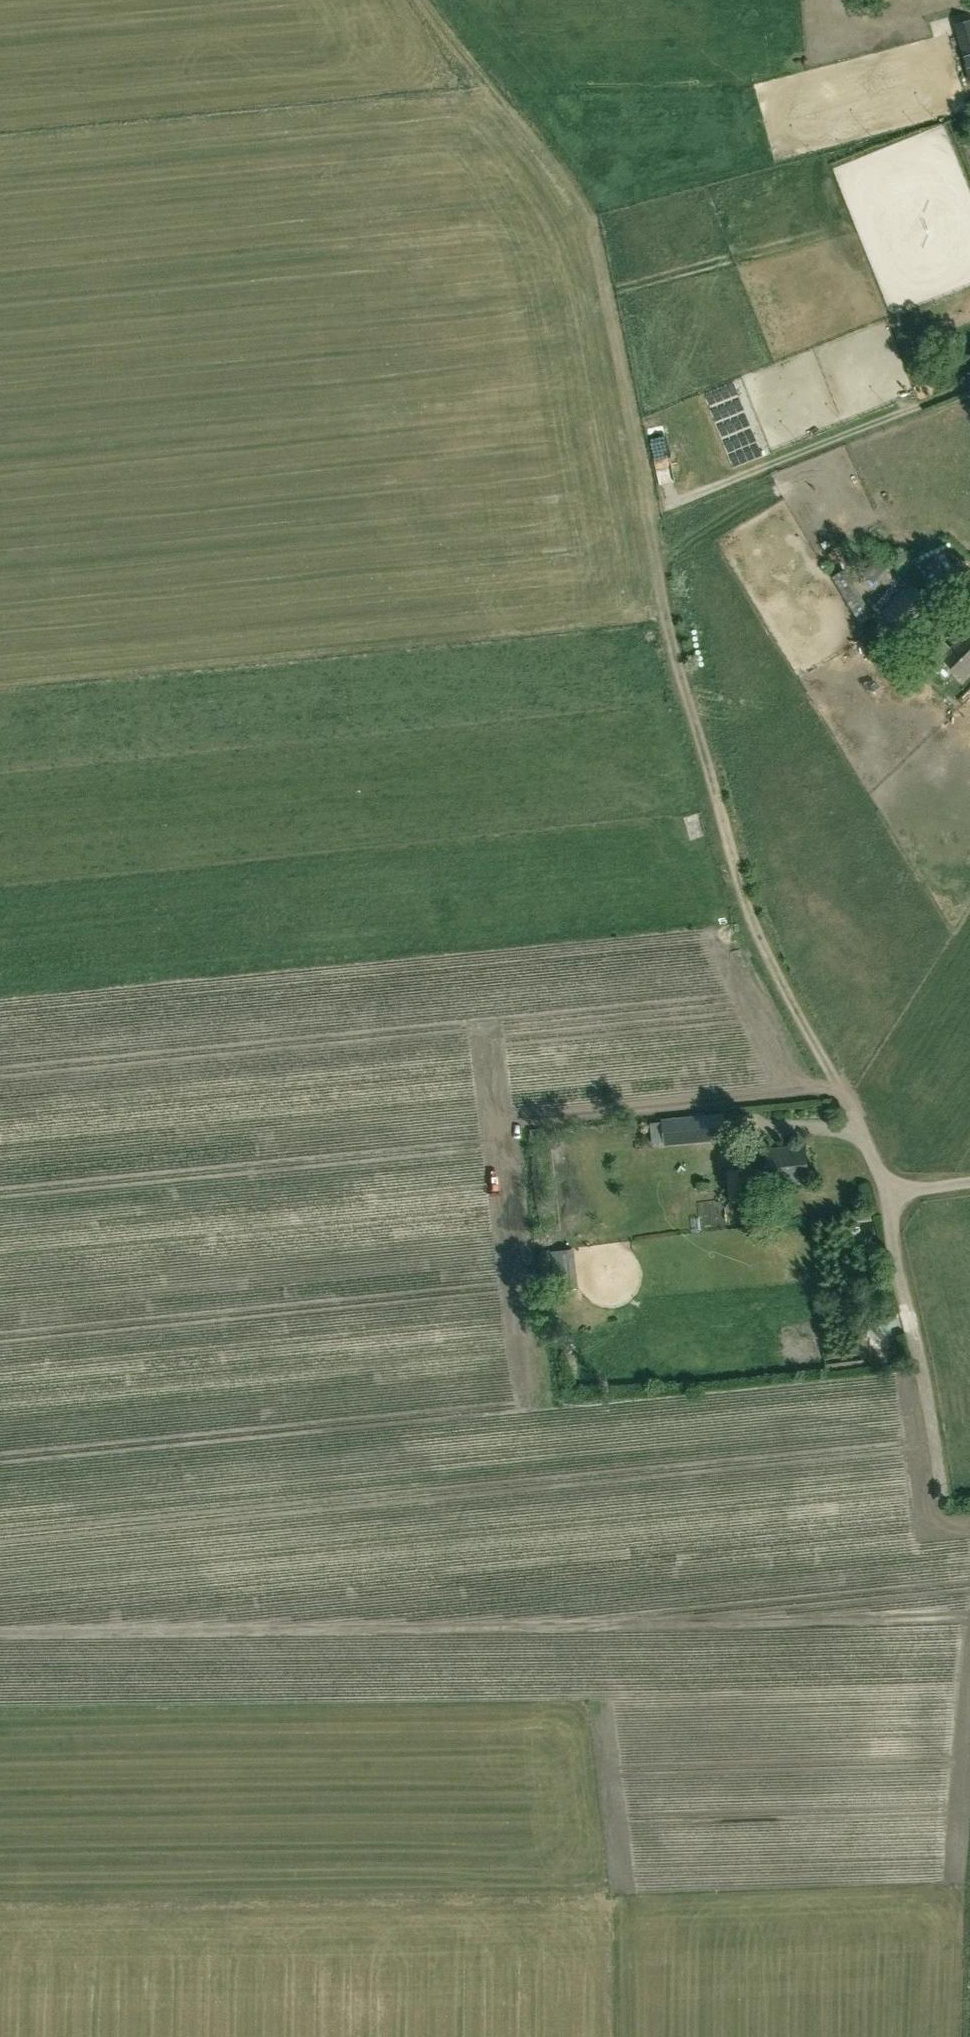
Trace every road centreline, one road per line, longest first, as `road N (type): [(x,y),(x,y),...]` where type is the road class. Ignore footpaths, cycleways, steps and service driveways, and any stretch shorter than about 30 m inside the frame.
road 1 (track): [(843,1100),(752,918),(660,588)]

